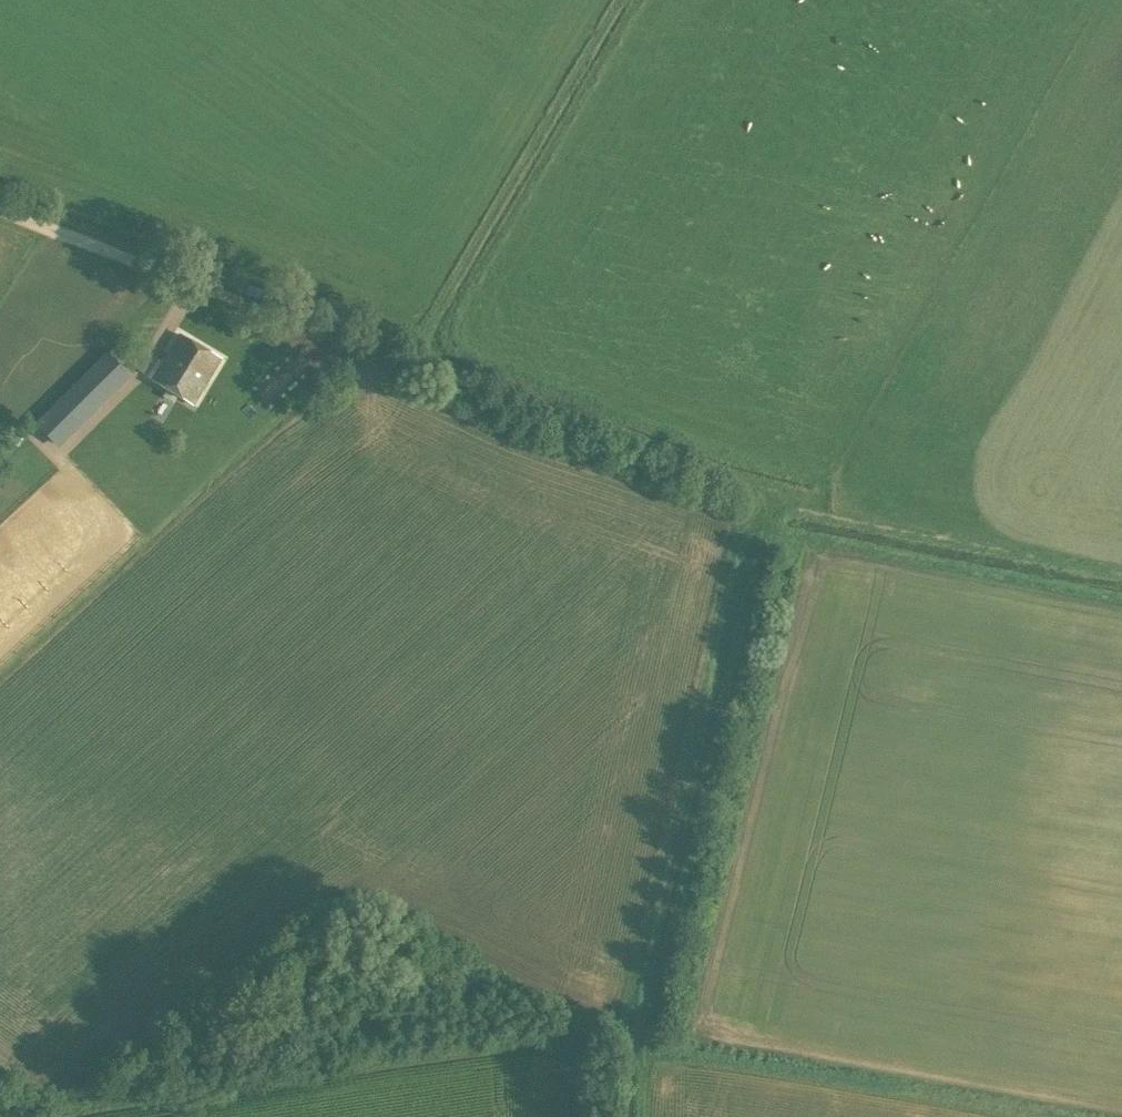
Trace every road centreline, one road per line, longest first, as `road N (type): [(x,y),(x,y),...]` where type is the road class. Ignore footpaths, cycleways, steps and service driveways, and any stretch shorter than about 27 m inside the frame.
road 1 (unclassified): [(154,267),(0,215)]

